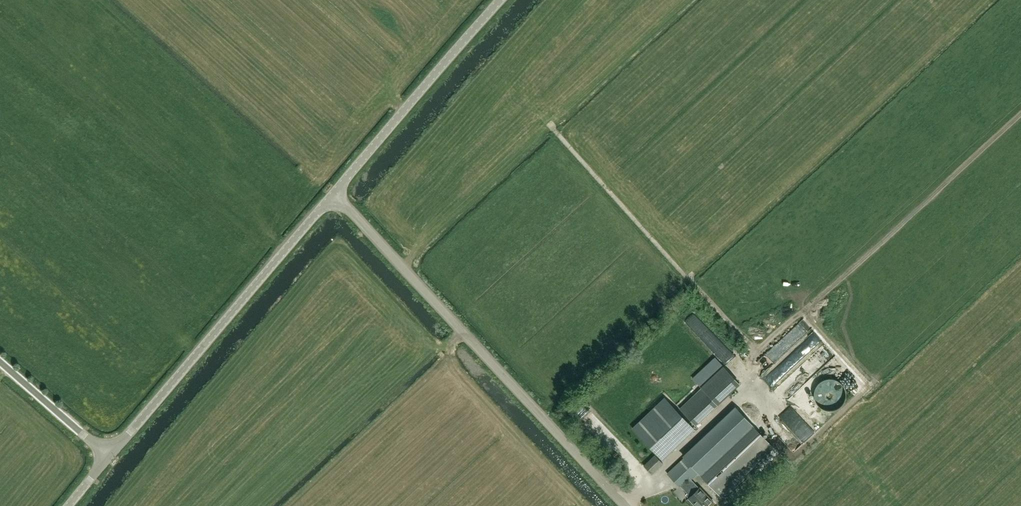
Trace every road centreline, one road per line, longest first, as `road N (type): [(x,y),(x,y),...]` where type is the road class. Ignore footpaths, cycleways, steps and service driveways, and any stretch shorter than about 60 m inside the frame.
road 1 (unclassified): [(625,505),(333,194)]
road 2 (tertiary): [(107,456),(333,194)]
road 3 (tertiary): [(333,194),(500,0)]
road 4 (unclassified): [(107,456),(0,362)]

